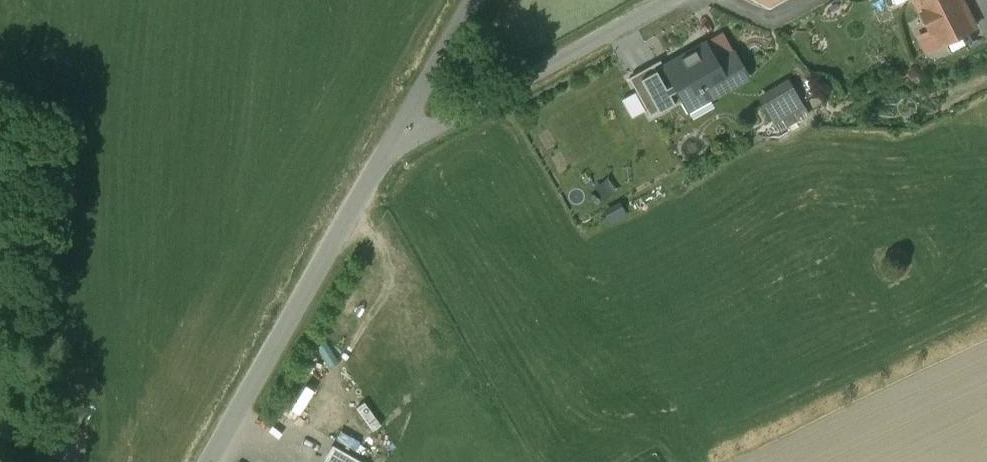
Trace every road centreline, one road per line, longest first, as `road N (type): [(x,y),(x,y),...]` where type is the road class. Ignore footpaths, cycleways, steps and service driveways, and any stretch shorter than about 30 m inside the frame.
road 1 (residential): [(202,461),(396,125)]
road 2 (unclassified): [(396,125),(434,125),(667,0)]
road 3 (residential): [(396,125),(471,0)]

